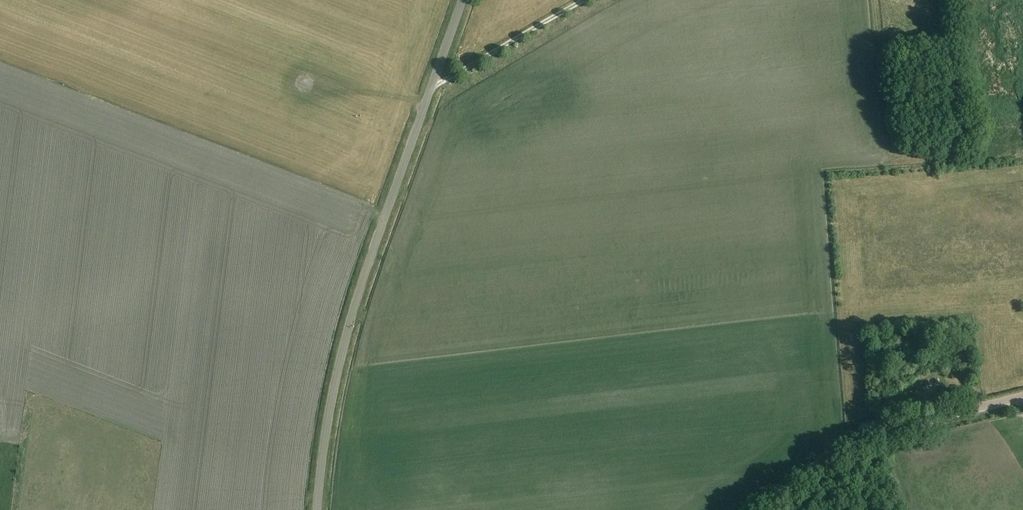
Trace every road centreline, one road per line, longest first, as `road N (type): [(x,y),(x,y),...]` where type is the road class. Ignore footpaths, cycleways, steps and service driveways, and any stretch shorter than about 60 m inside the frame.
road 1 (unclassified): [(318,509),(331,398),(359,289),(462,0)]
road 2 (unclassified): [(752,509),(847,445),(1022,397)]
road 3 (track): [(431,89),(584,0)]

